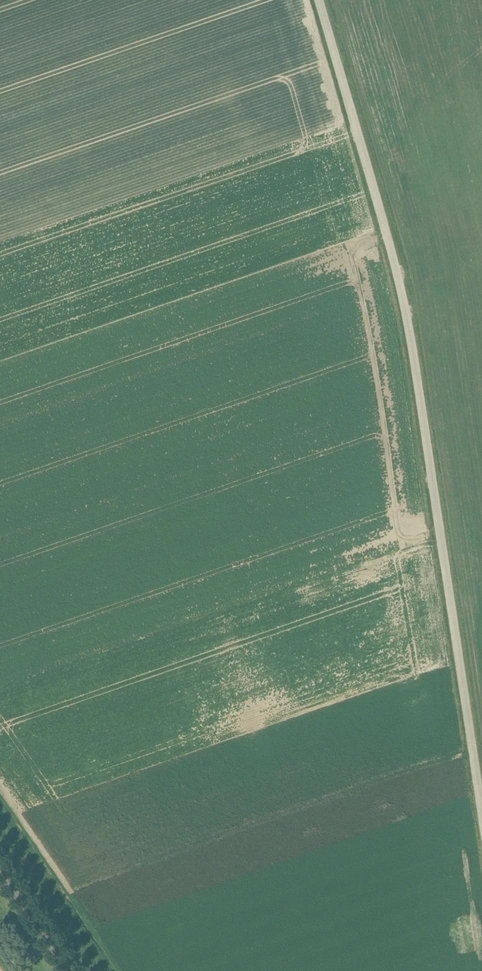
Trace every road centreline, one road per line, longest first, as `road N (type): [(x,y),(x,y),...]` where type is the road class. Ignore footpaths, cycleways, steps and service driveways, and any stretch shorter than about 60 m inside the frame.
road 1 (unclassified): [(76,970),(0,858)]

